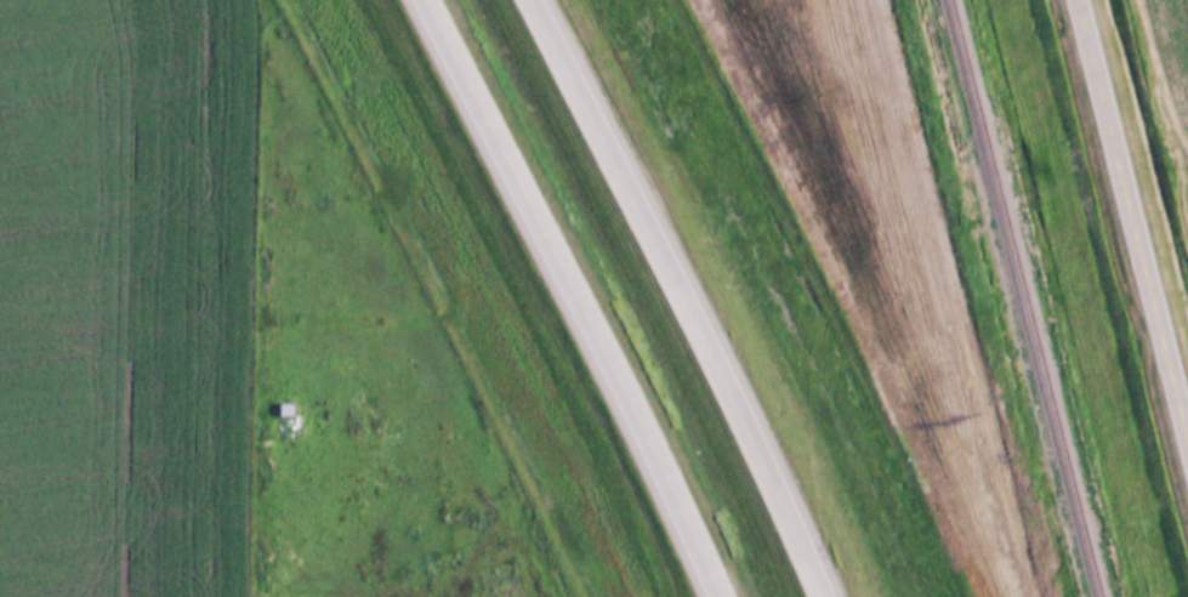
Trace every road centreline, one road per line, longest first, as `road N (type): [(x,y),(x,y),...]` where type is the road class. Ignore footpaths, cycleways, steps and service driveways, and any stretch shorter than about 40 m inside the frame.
road 1 (motorway): [(426,0),(723,596)]
road 2 (motorway): [(821,596),(534,0)]
road 3 (tertiary): [(1187,456),(1079,0)]

